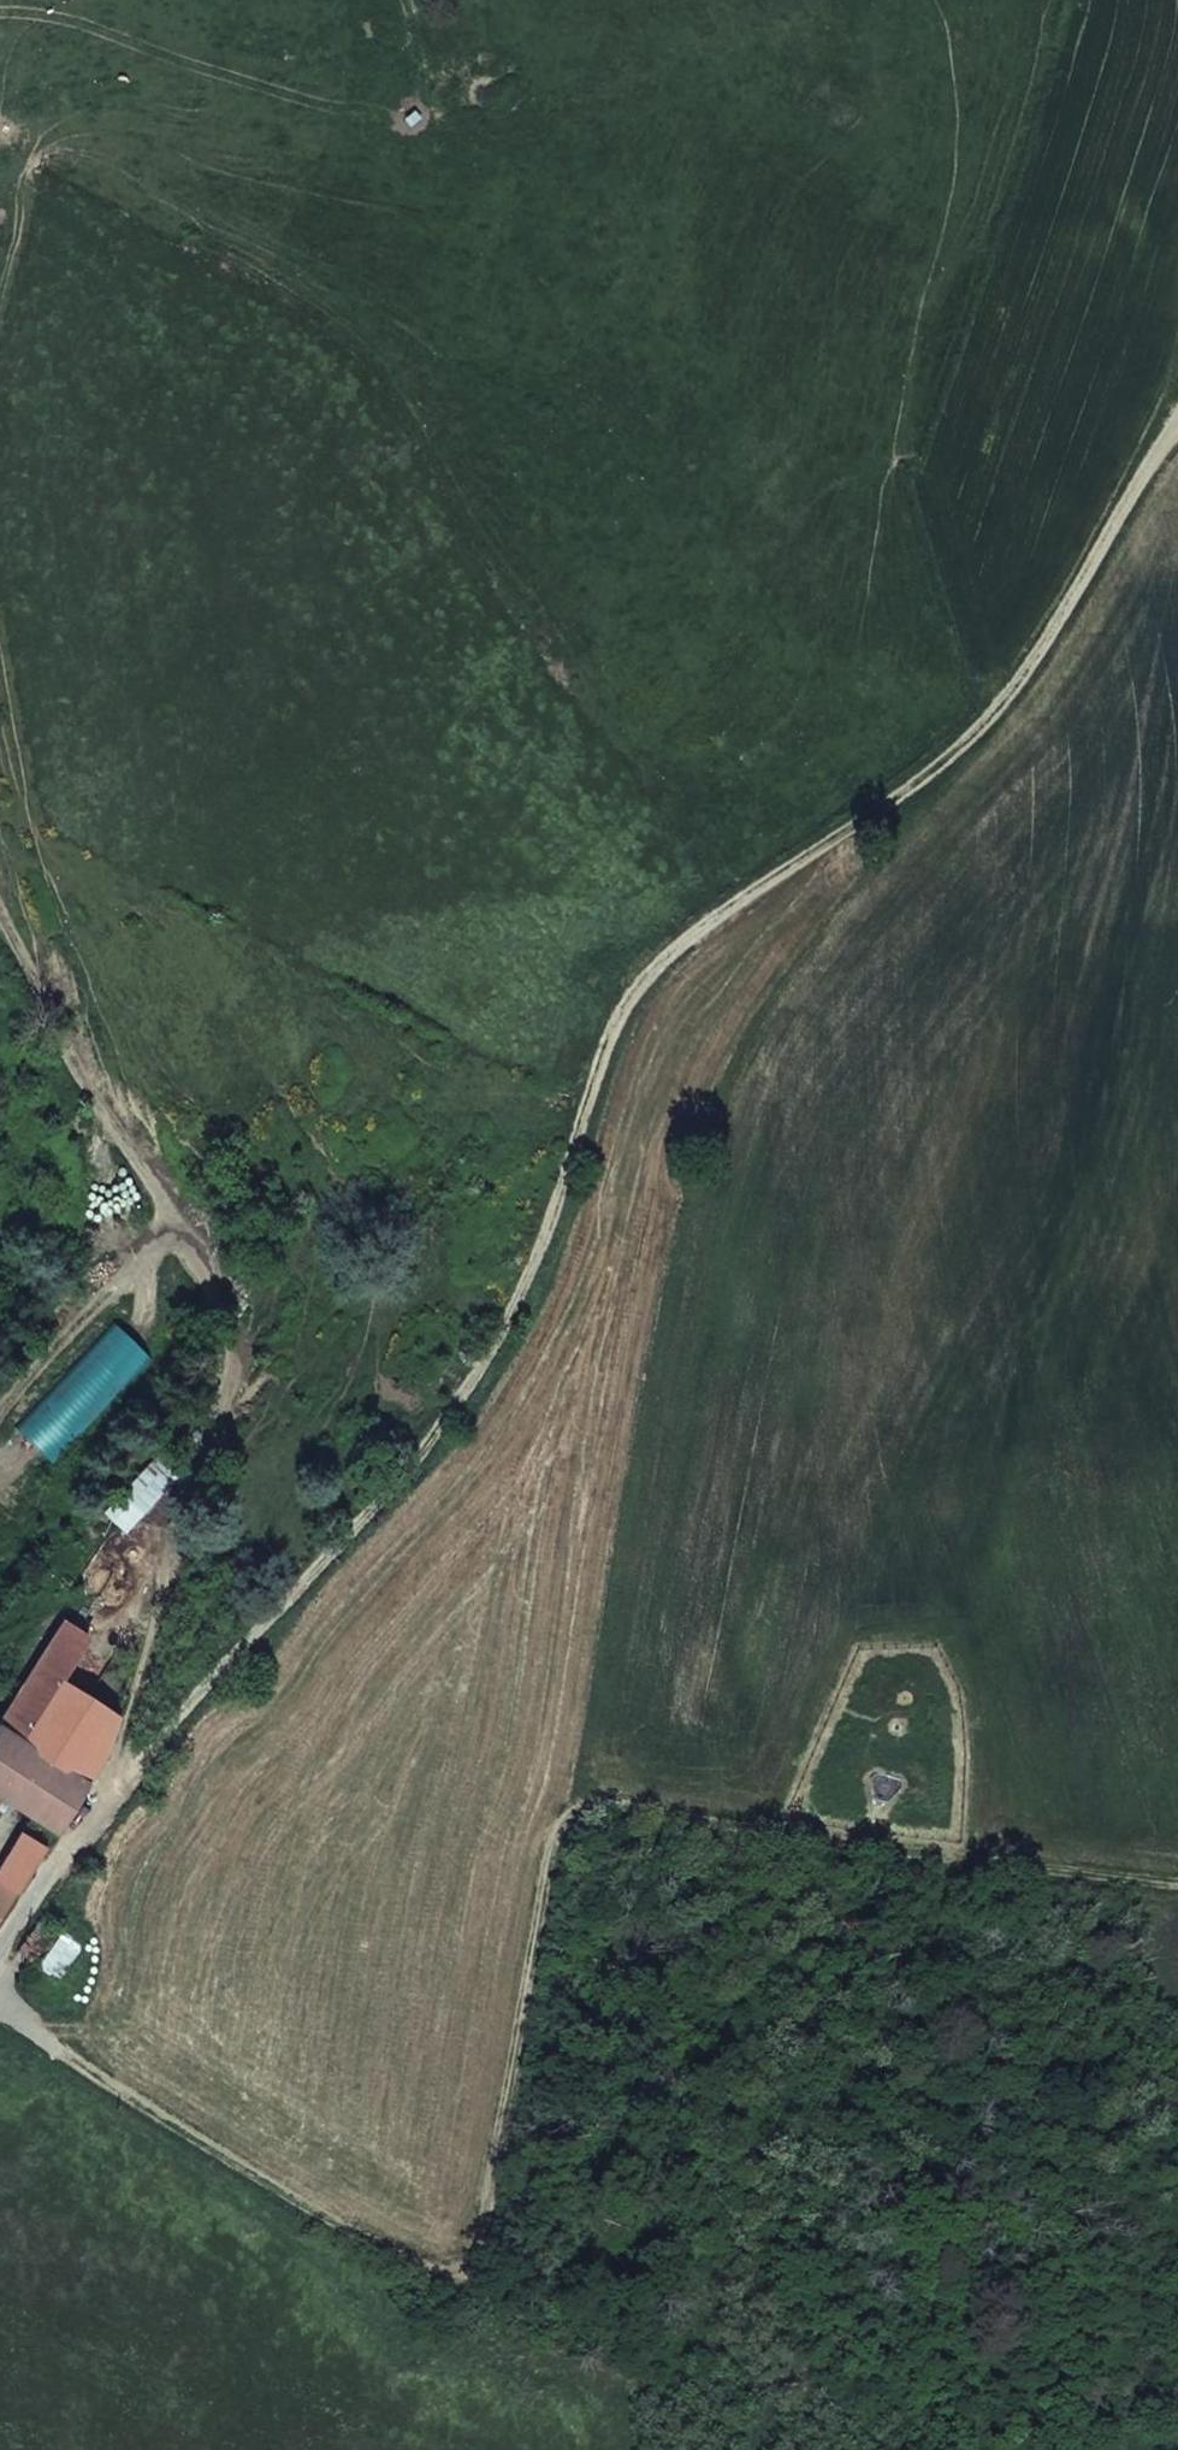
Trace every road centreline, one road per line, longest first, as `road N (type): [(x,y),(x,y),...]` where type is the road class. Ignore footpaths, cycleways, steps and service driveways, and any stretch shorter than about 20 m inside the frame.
road 1 (unclassified): [(88,1812),(0,1940)]

